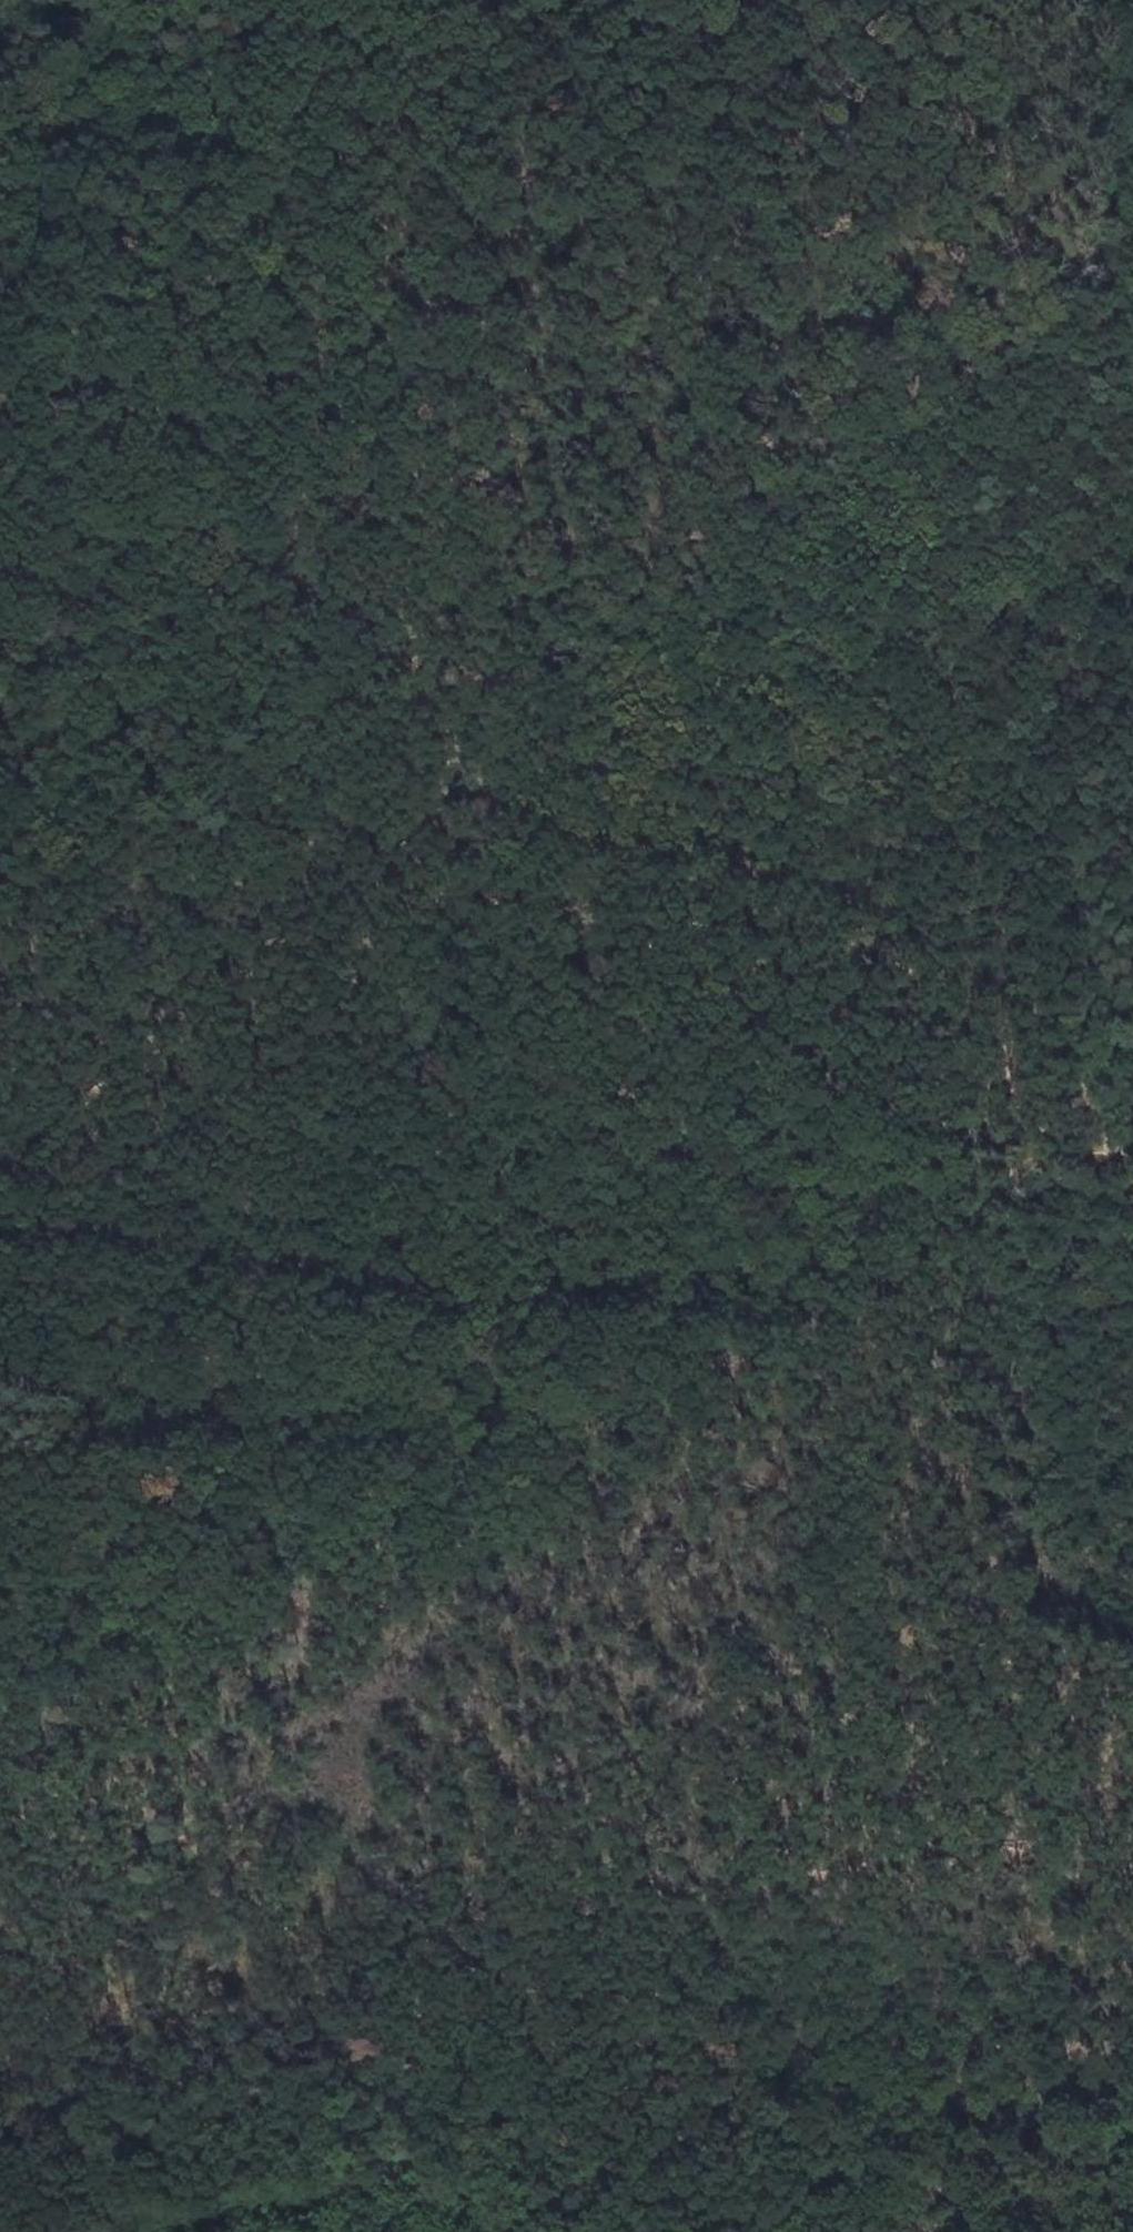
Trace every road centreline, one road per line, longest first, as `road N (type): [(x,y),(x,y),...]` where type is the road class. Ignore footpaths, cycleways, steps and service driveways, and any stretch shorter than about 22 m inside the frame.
road 1 (track): [(459,776),(550,838),(609,853),(765,861),(950,933),(1078,1045),(1132,1166)]
road 2 (track): [(0,1197),(36,1150),(140,1050),(351,888),(459,776)]
road 3 (track): [(177,0),(130,58),(0,155)]

